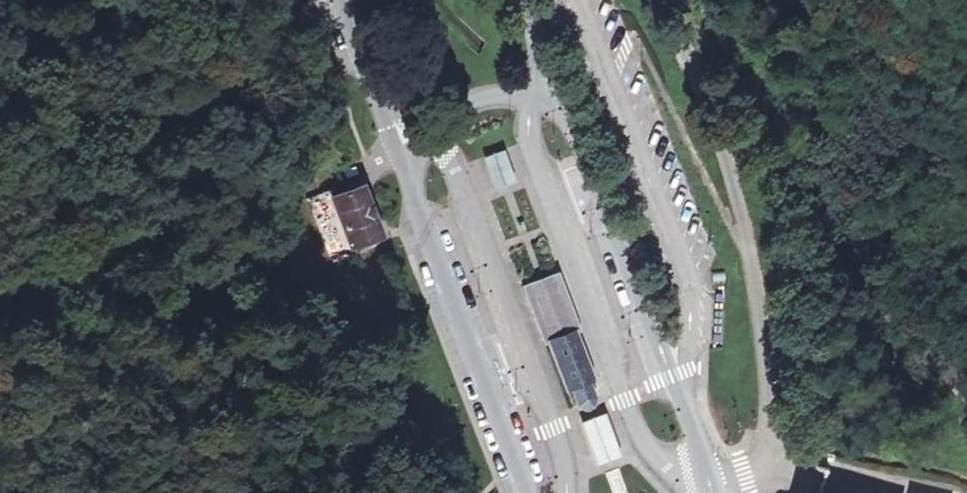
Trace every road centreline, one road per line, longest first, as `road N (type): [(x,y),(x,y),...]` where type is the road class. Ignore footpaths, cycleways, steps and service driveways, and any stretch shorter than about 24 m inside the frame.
road 1 (unclassified): [(712,492),(761,468),(768,383),(724,156),(658,0)]
road 2 (secondary): [(711,492),(570,121)]
road 3 (secondary): [(413,193),(526,492)]
road 4 (unclassified): [(570,121),(530,97),(480,97),(452,110),(433,134),(413,193)]
road 5 (secondary): [(339,0),(413,193)]
road 6 (secondary): [(570,121),(520,0)]

